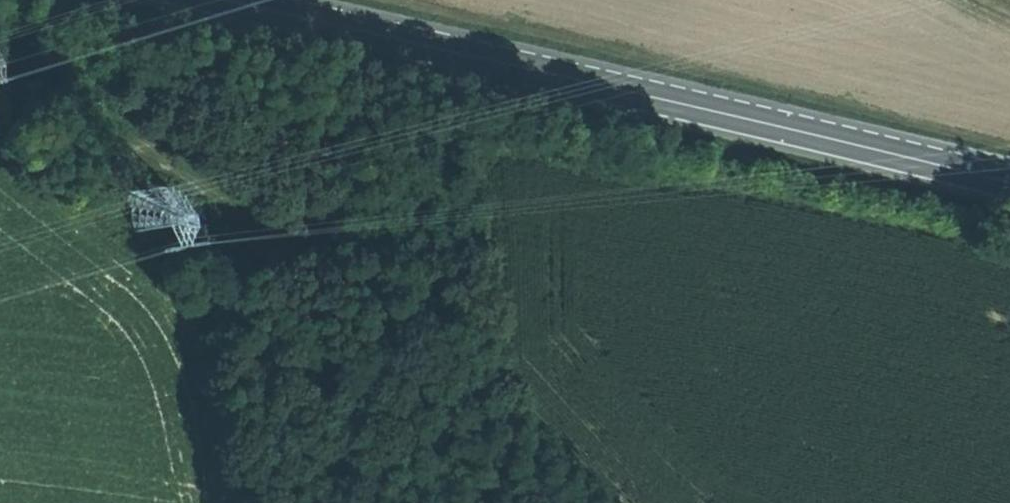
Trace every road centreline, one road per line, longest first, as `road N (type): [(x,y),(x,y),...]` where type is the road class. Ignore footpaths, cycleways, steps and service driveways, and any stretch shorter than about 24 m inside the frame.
road 1 (secondary): [(218,0),(1009,187)]
road 2 (track): [(596,502),(449,365),(0,36)]

